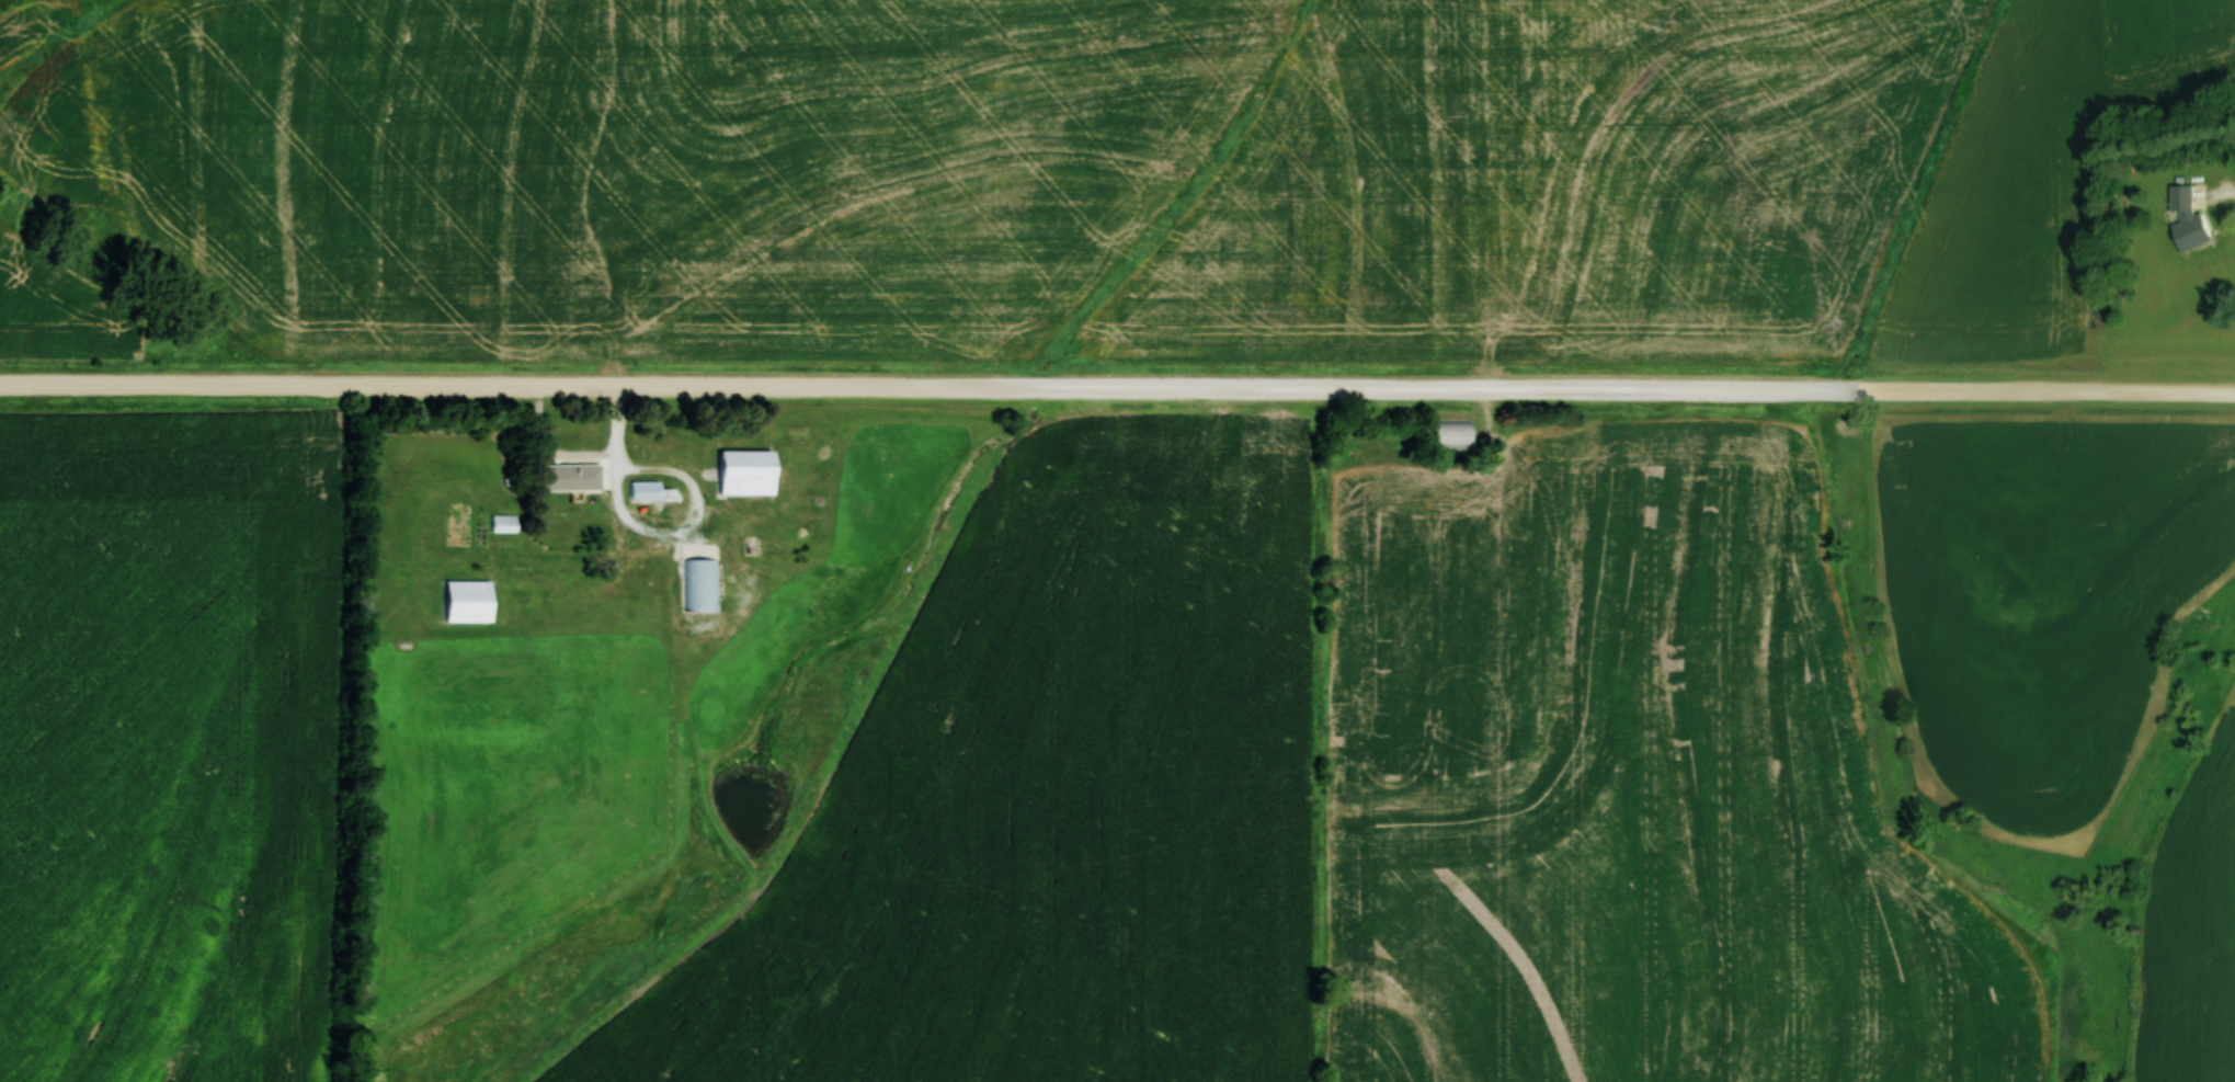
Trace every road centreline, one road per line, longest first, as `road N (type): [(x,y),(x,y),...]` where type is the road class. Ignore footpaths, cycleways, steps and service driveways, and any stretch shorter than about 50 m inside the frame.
road 1 (residential): [(0,388),(2234,390)]

